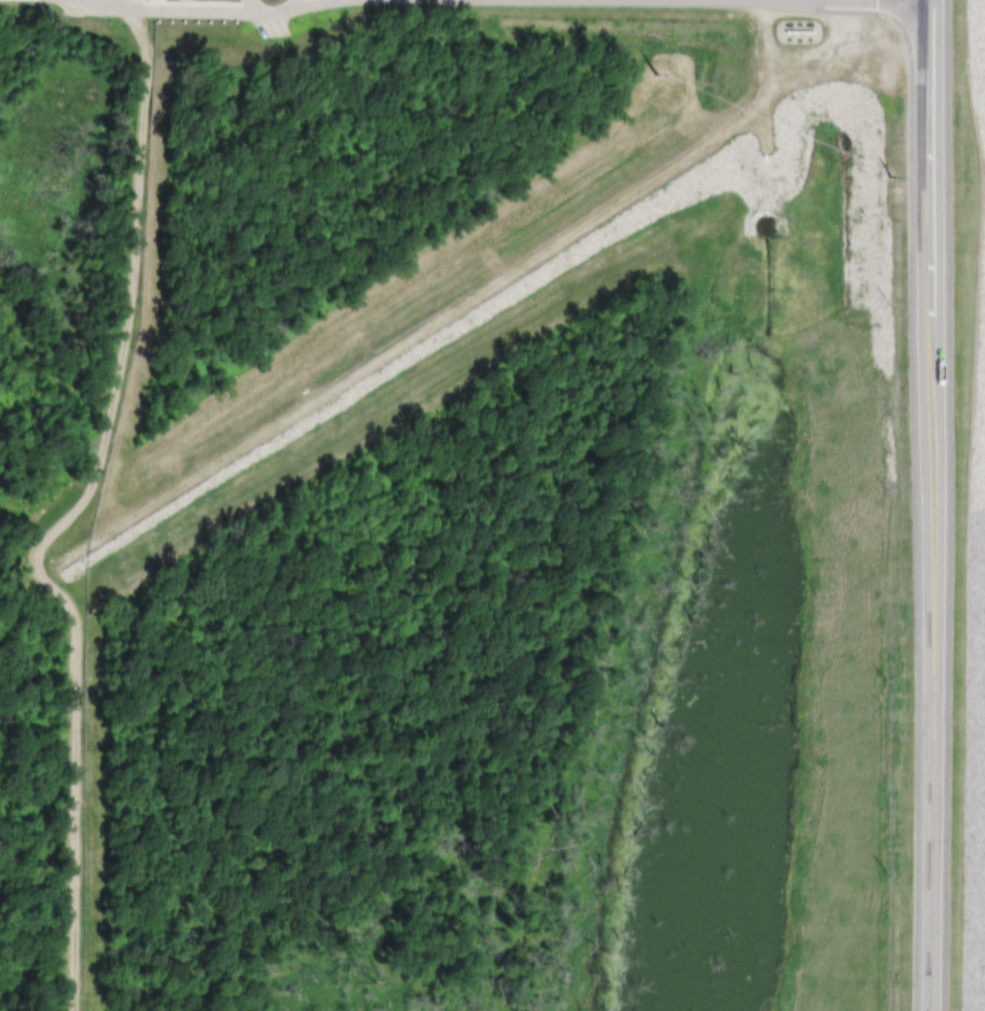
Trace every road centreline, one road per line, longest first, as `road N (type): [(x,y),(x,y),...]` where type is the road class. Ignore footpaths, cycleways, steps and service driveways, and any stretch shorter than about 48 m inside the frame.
road 1 (track): [(150,8),(129,373),(81,543),(81,1010)]
road 2 (primary): [(980,1010),(984,748)]
road 3 (residential): [(100,0),(150,8),(243,0)]

